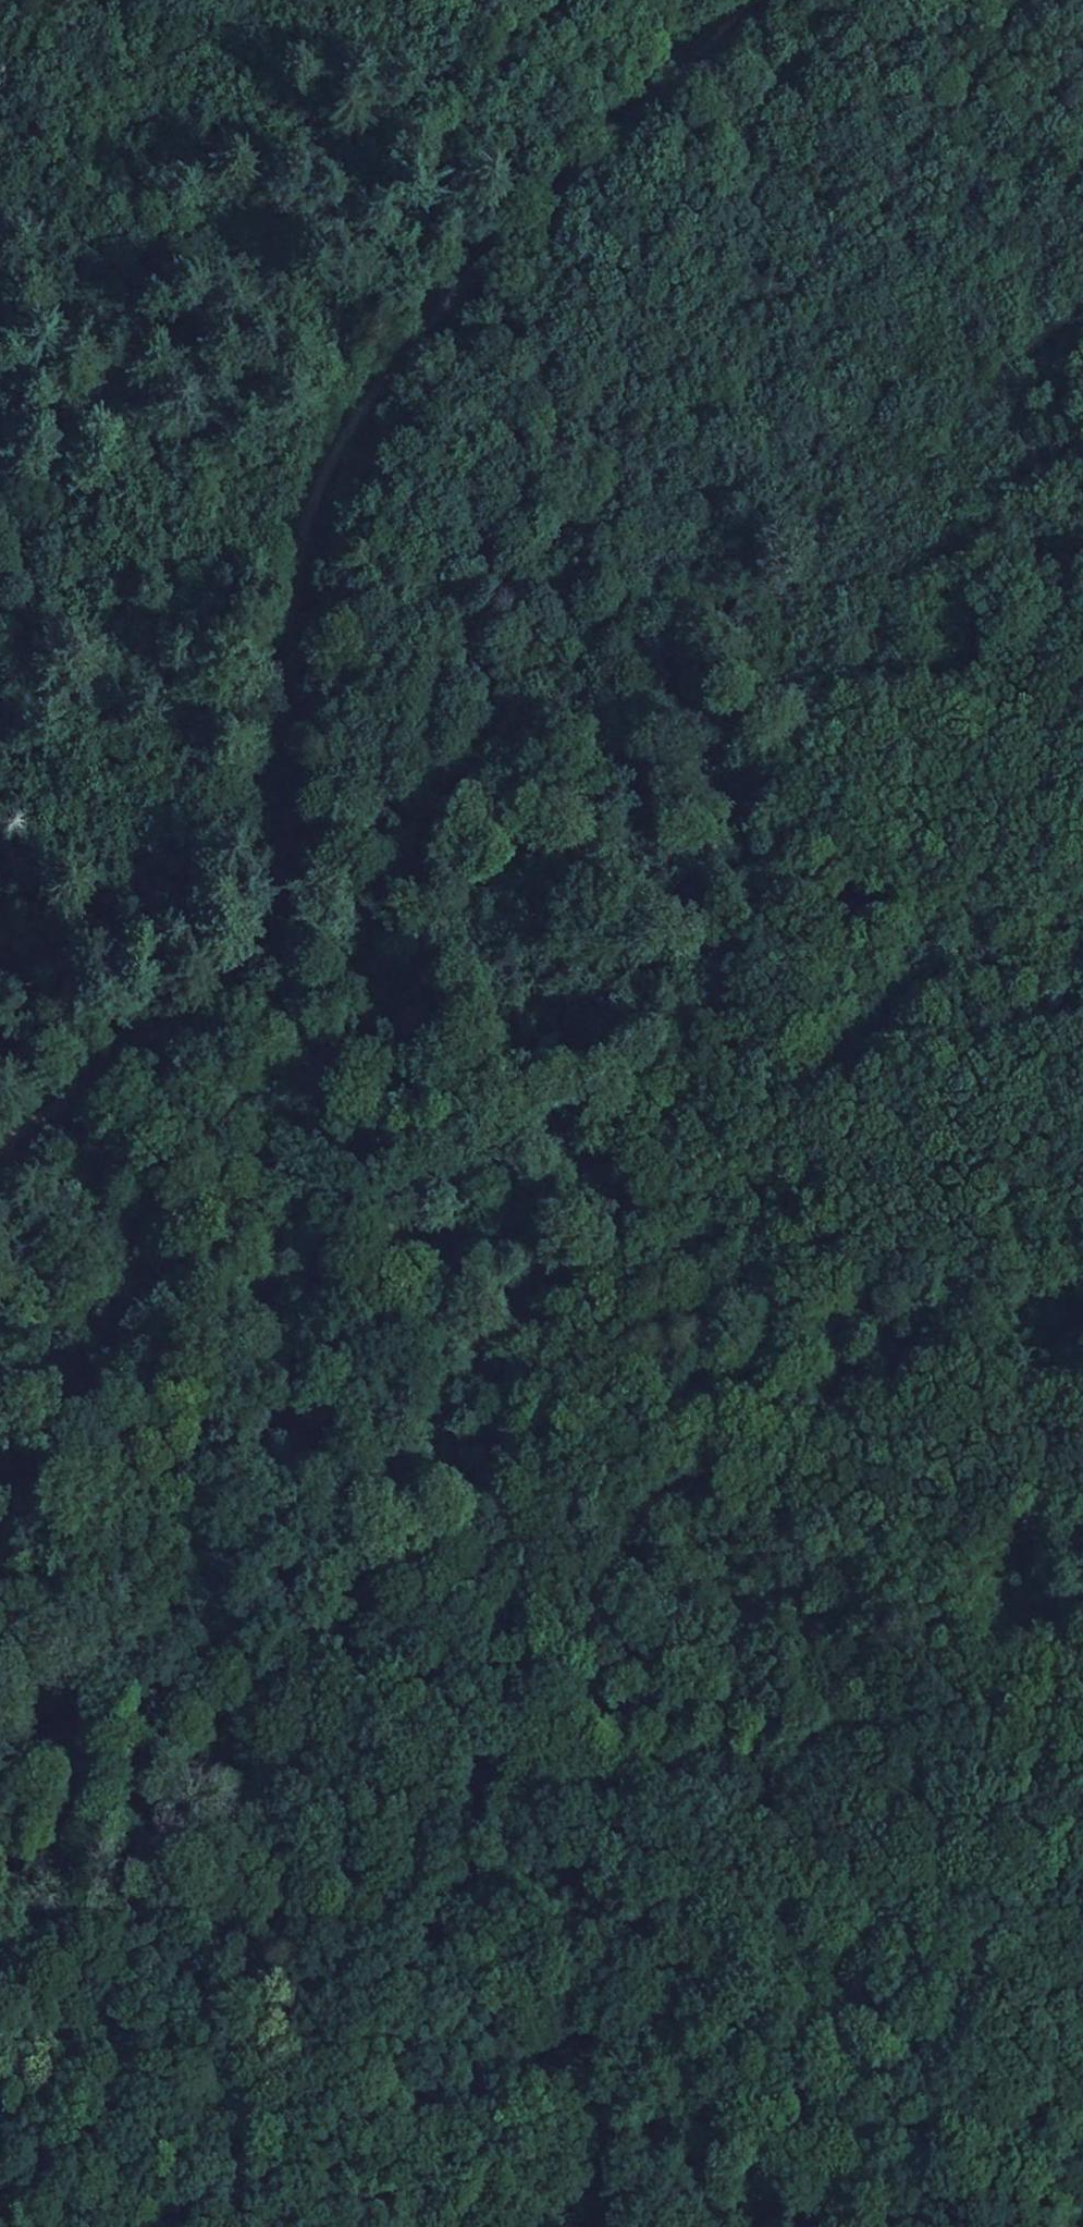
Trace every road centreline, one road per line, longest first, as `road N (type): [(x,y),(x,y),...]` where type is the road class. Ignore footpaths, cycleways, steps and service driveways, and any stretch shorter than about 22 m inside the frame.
road 1 (track): [(0,1164),(85,1106),(159,1039),(312,771),(356,471),(609,141),(788,0)]

